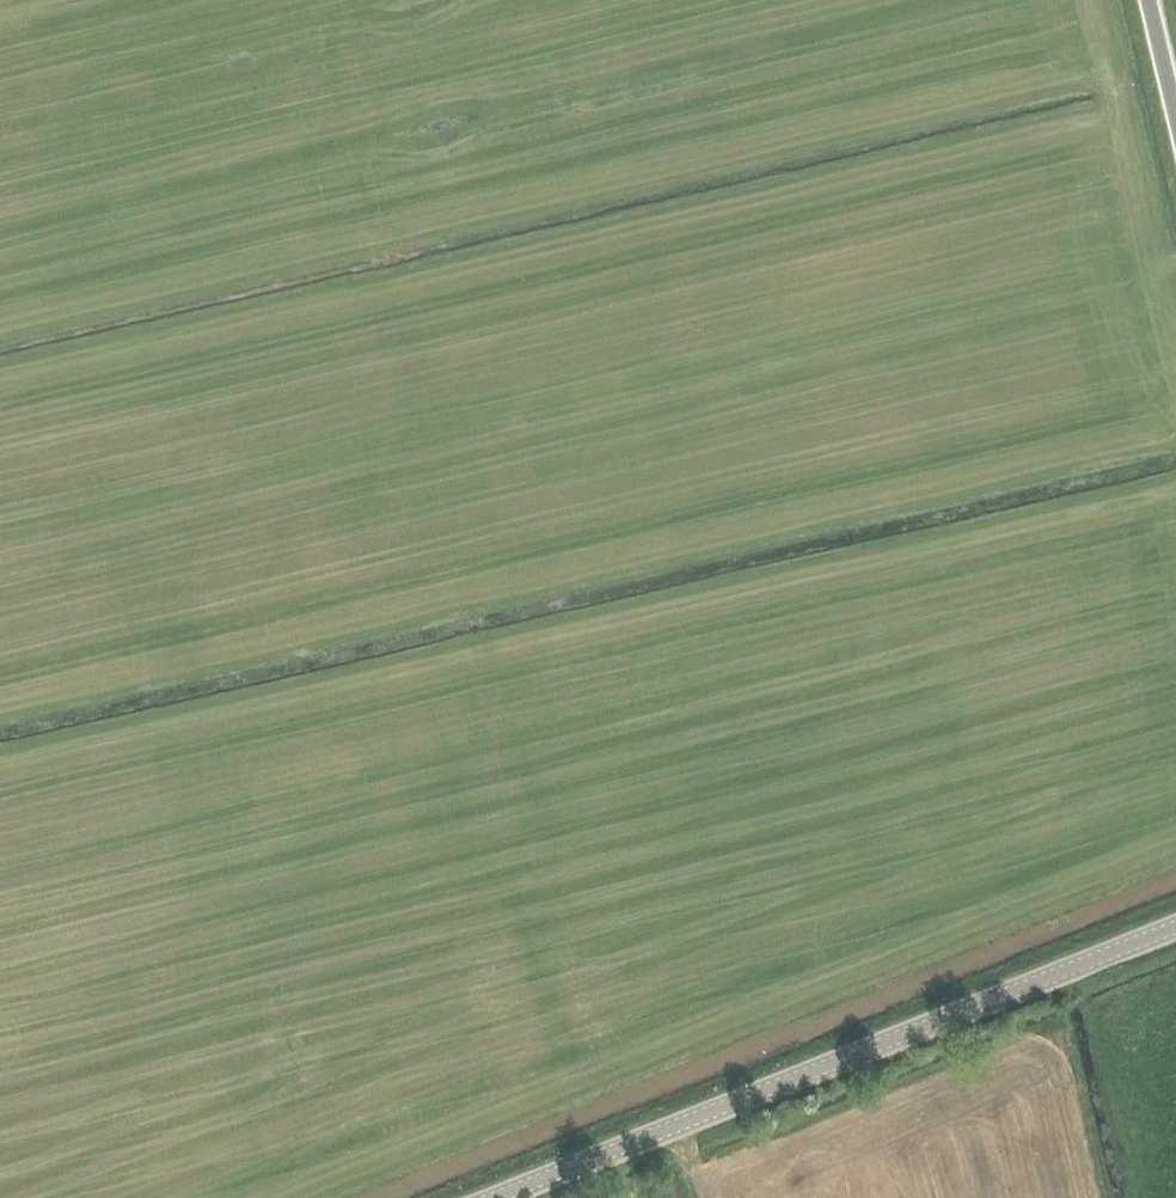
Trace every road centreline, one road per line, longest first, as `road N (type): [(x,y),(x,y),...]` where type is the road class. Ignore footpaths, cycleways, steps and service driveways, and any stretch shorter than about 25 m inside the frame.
road 1 (tertiary): [(500,1197),(1175,929)]
road 2 (unclassified): [(1175,126),(1147,0)]

